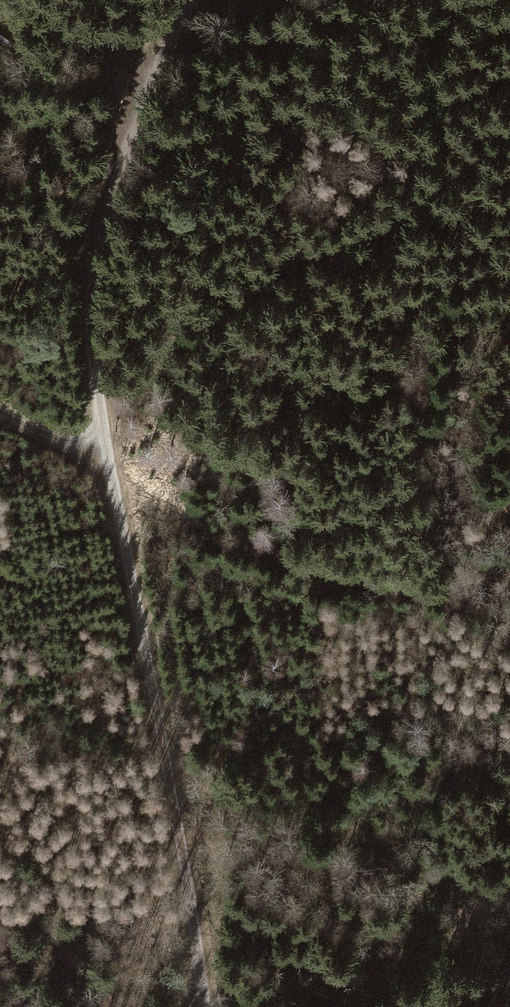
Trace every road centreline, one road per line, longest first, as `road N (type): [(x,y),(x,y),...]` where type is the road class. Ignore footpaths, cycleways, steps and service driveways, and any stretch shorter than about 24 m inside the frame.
road 1 (track): [(204,1006),(91,345),(90,241),(124,126),(197,0)]
road 2 (track): [(110,463),(0,414)]

